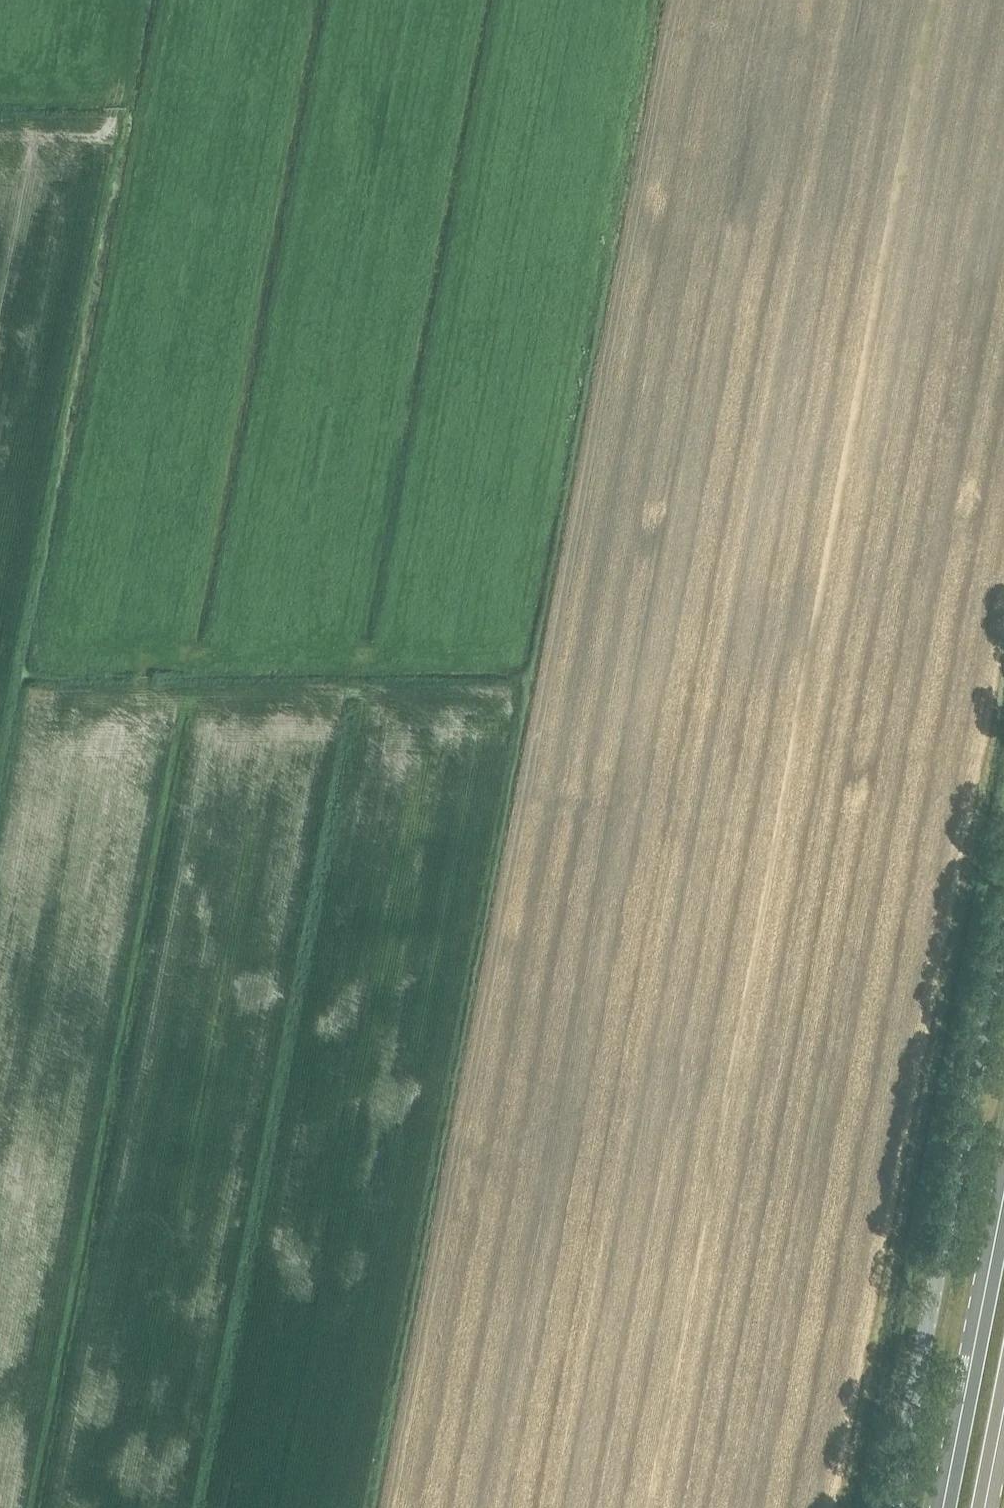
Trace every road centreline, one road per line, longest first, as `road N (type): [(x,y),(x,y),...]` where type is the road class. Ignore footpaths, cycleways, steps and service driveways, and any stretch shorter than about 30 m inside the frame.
road 1 (unclassified): [(893,1507),(1003,927)]
road 2 (primary): [(1003,1188),(942,1507)]

